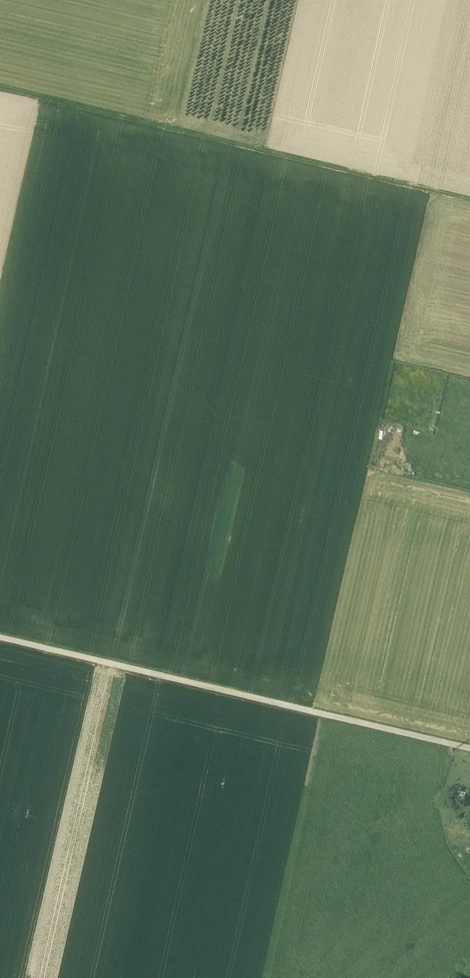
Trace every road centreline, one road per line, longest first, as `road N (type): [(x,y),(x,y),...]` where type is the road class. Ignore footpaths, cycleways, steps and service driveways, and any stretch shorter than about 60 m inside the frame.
road 1 (track): [(469,201),(0,89)]
road 2 (track): [(0,638),(469,750)]

